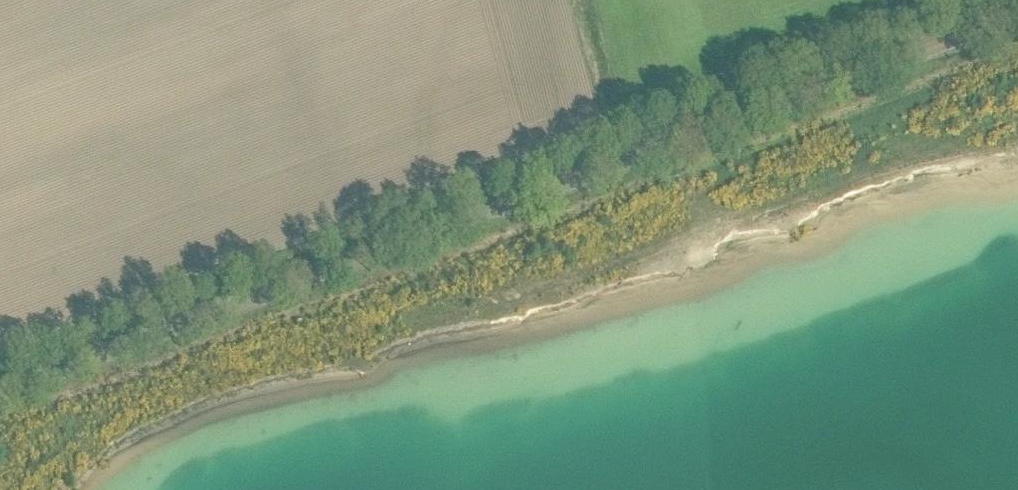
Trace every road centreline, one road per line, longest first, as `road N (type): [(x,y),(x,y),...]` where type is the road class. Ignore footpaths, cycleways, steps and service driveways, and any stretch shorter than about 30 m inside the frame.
road 1 (unclassified): [(0,392),(1017,14)]

